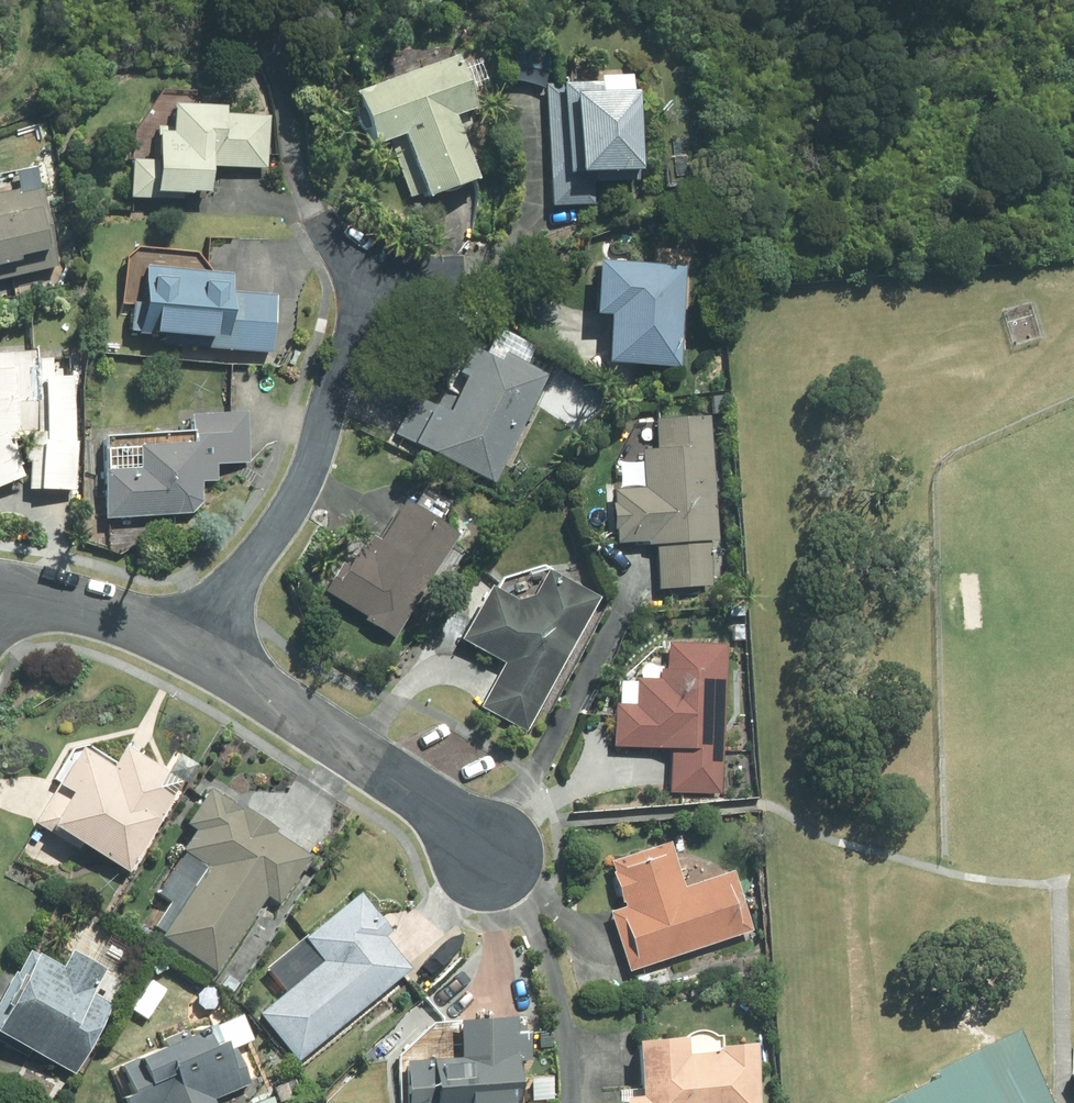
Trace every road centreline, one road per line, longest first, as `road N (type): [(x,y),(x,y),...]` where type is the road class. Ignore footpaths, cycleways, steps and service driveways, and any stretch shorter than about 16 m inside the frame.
road 1 (residential): [(206,656),(316,450),(374,269)]
road 2 (residential): [(495,856),(206,656)]
road 3 (residential): [(206,656),(84,606),(0,596)]

